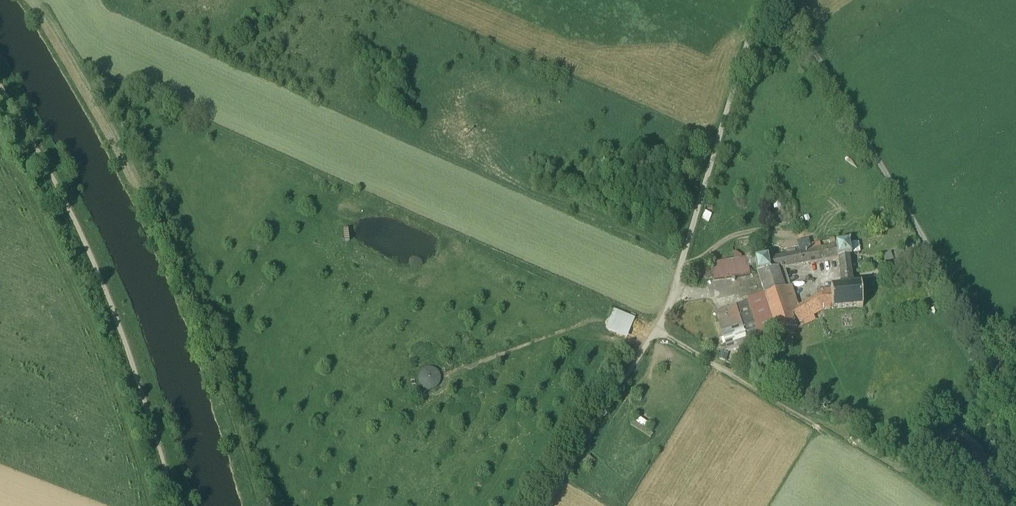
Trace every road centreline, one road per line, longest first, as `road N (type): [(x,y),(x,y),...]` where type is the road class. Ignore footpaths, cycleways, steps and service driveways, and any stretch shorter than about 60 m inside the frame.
road 1 (track): [(183,505),(101,262),(0,81)]
road 2 (track): [(792,0),(797,23),(997,365)]
road 3 (track): [(0,139),(93,315),(155,505)]
road 4 (track): [(655,330),(547,505)]
road 5 (track): [(655,330),(830,432)]

